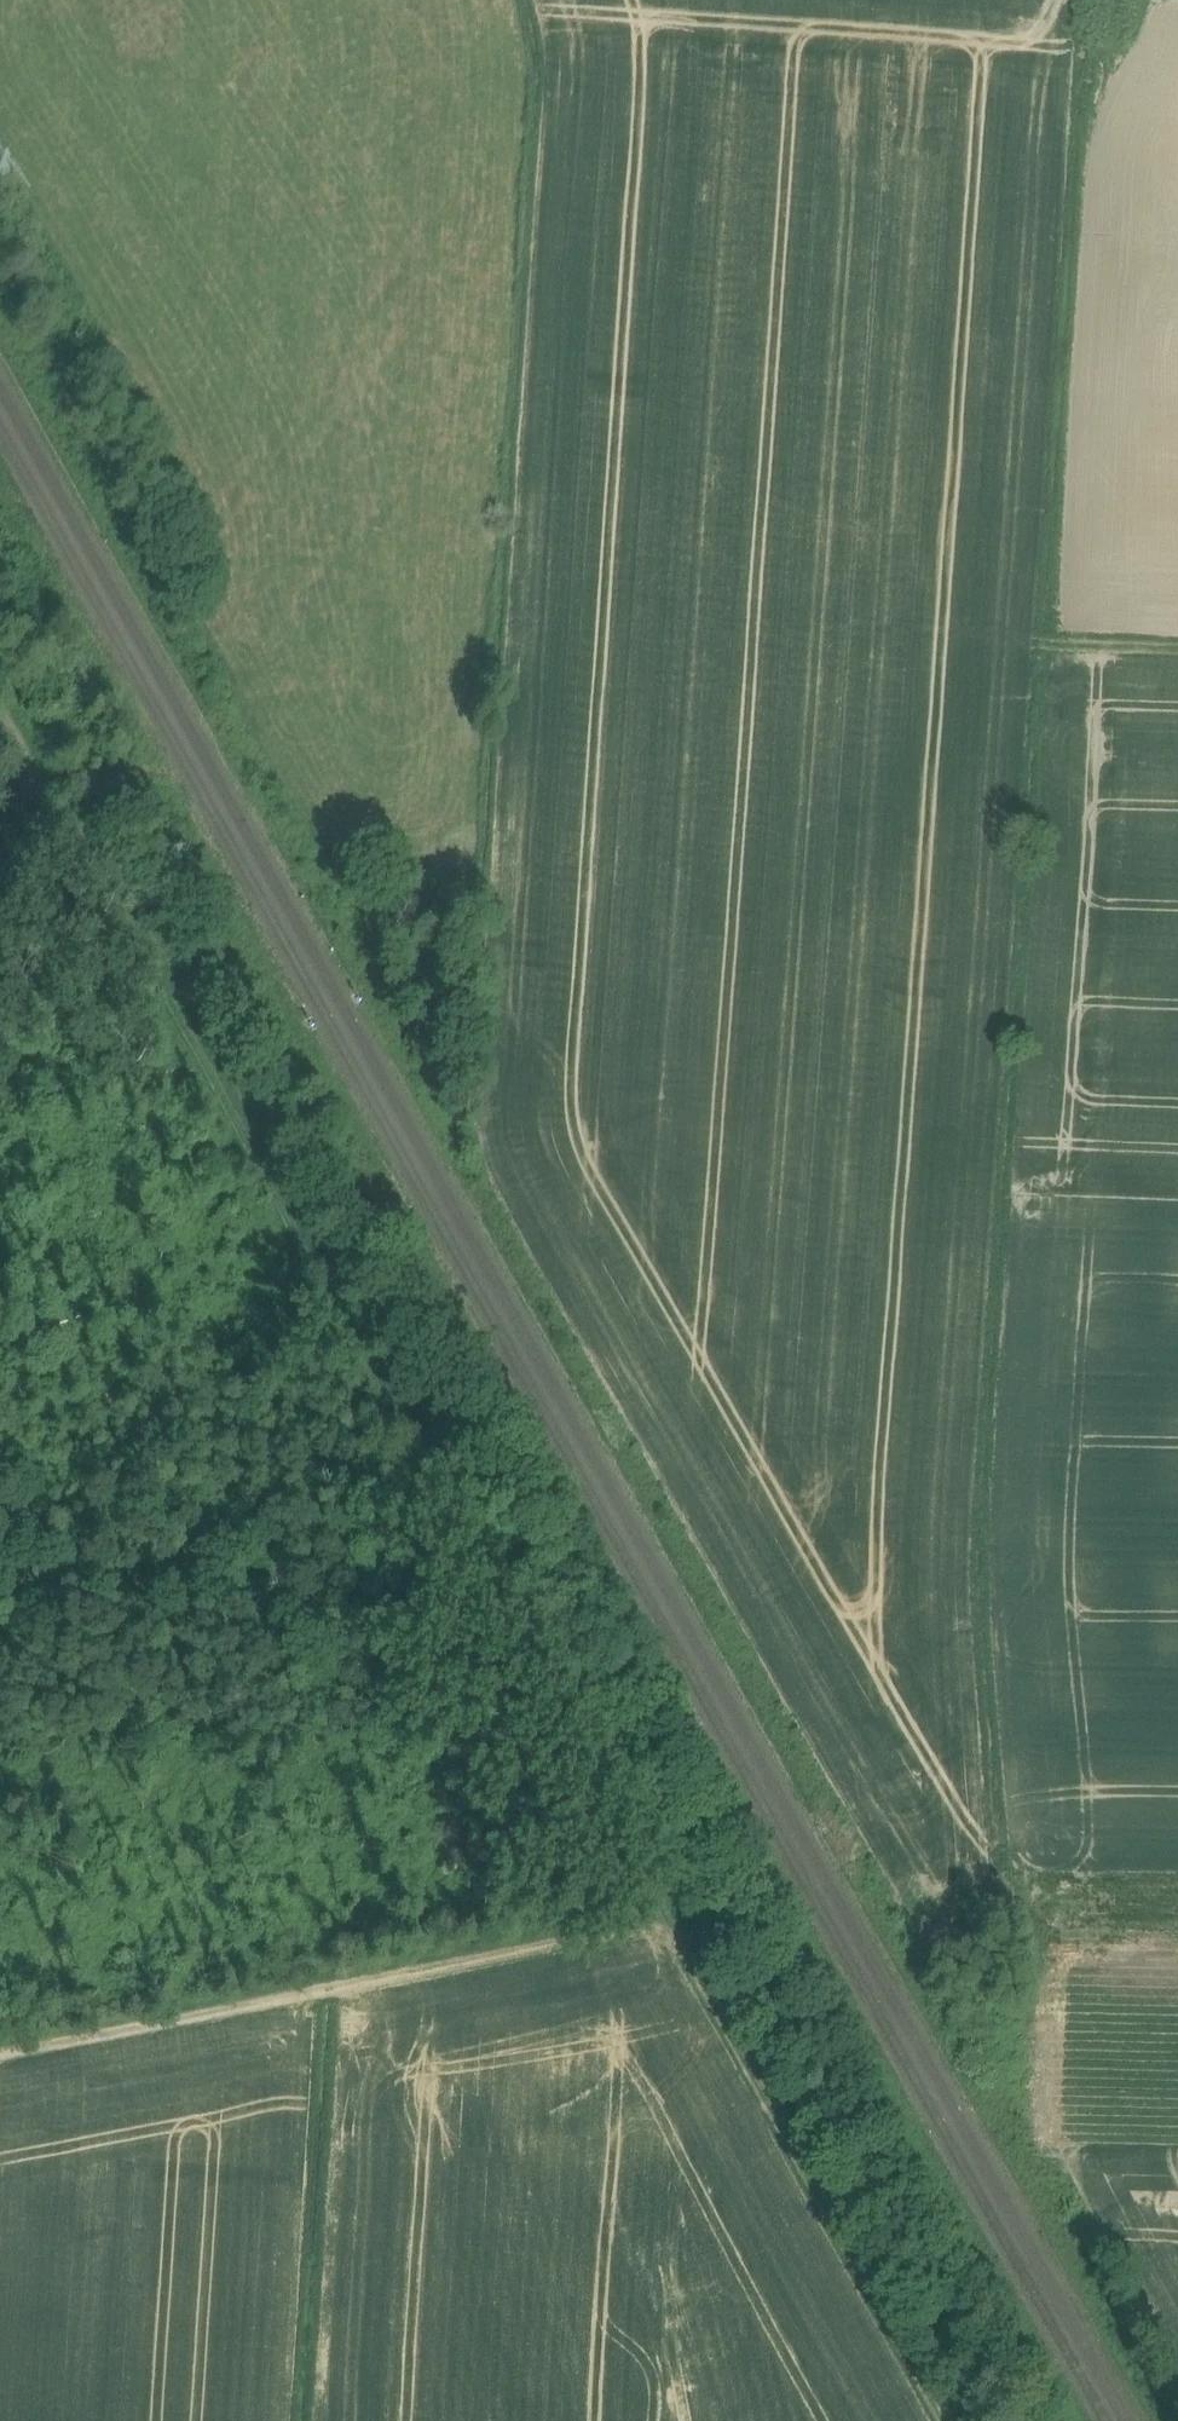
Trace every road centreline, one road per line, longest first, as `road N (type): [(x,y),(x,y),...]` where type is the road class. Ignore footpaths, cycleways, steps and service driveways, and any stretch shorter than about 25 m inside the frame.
road 1 (track): [(54,793),(540,1661),(947,2420)]
road 2 (track): [(0,2049),(656,1929),(691,1944)]
road 3 (track): [(1177,649),(1037,644)]

